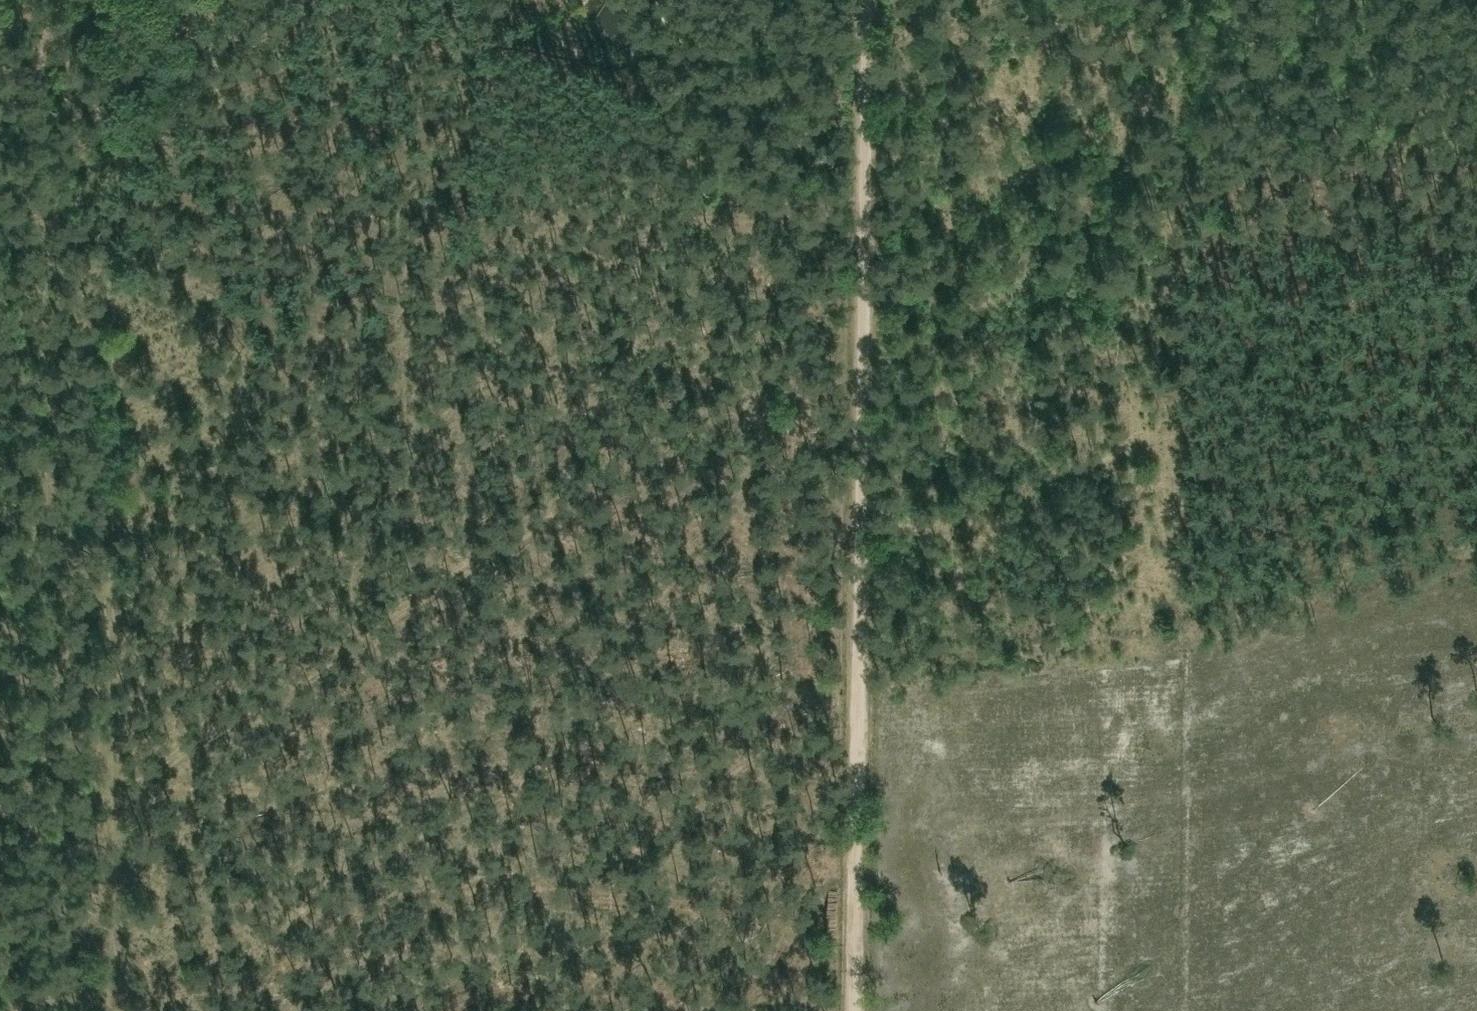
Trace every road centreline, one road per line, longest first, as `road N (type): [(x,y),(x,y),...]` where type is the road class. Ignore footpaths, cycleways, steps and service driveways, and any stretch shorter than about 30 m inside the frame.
road 1 (track): [(864,0),(855,1010)]
road 2 (track): [(115,1010),(111,0)]

